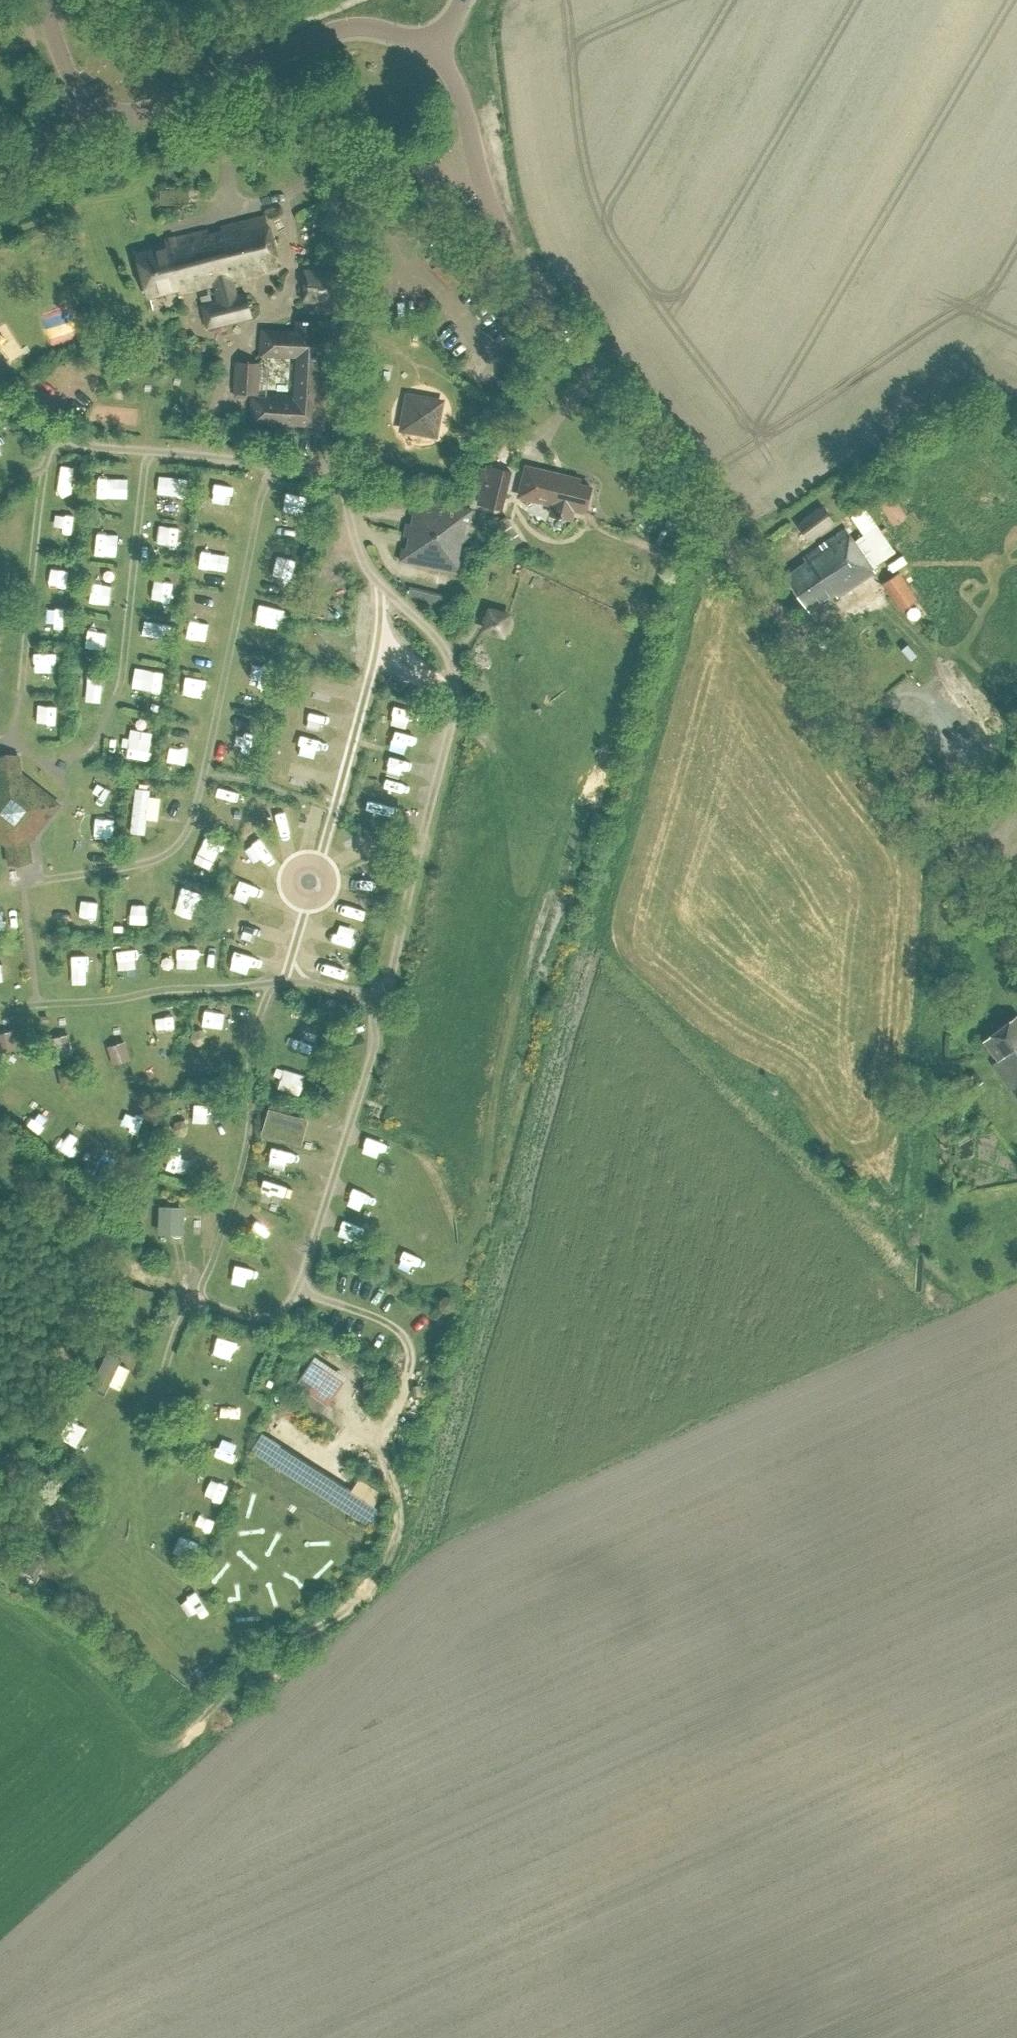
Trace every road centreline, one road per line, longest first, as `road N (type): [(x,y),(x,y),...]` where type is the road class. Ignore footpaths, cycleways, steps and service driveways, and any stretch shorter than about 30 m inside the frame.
road 1 (tertiary): [(1016,919),(522,273),(493,217),(461,89),(432,35)]
road 2 (track): [(385,589),(440,641),(457,677),(456,713),(396,969),(373,1014),(376,1047),(299,1288),(283,1313),(263,1322),(208,1304),(185,1311),(164,1369)]
road 3 (track): [(25,883),(155,858),(189,827),(263,491),(284,469)]
road 4 (track): [(273,983),(292,955),(383,618),(385,589),(367,571),(352,534),(339,461)]
road 5 (track): [(0,747),(53,766),(99,746),(122,679),(151,450)]
road 6 (tertiary): [(99,132),(344,27),(432,35)]
road 7 (track): [(208,1304),(201,1290),(251,1107),(256,1017),(273,983)]
road 8 (track): [(299,1288),(403,1332),(409,1376),(383,1454),(399,1505)]
road 9 (track): [(0,1007),(273,983)]
road 10 (track): [(216,456),(87,443),(0,403)]
road 11 (track): [(43,466),(23,688)]
road 12 (unclassified): [(99,132),(47,0)]
road 13 (track): [(25,883),(41,1004)]

